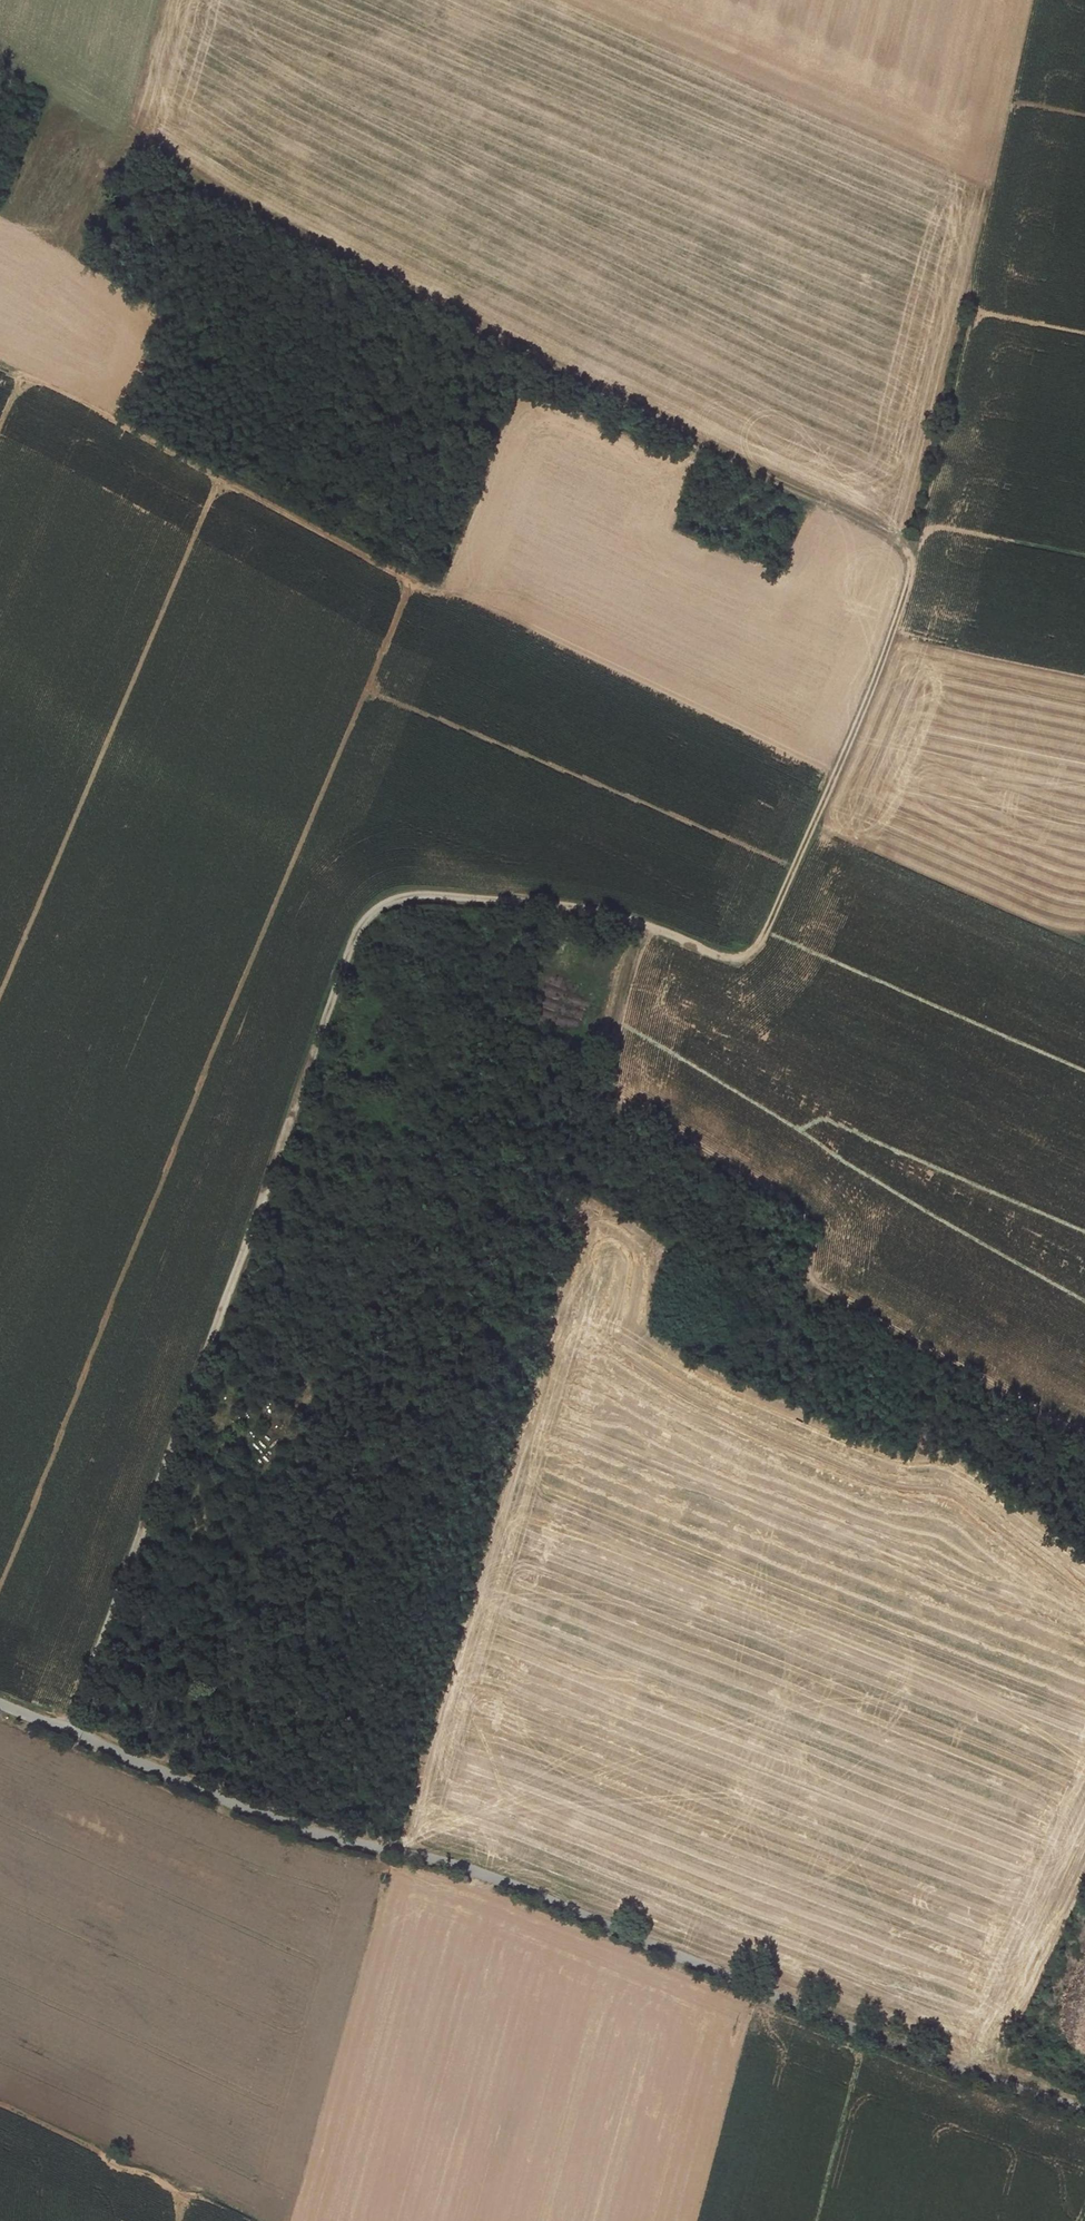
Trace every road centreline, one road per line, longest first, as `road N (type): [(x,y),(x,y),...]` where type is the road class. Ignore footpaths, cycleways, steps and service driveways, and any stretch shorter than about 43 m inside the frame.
road 1 (unclassified): [(1084,2113),(849,2027),(475,1872),(292,1827),(0,1702)]

